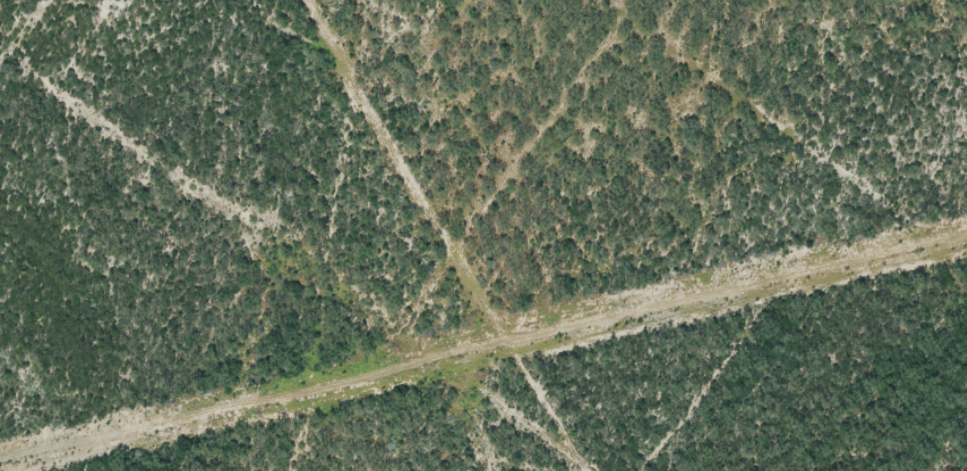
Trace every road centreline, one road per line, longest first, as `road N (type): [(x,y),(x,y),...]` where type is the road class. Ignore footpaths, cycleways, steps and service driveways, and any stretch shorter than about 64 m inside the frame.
road 1 (residential): [(966,175),(0,395)]
road 2 (residential): [(638,470),(456,151),(413,103),(352,0)]

